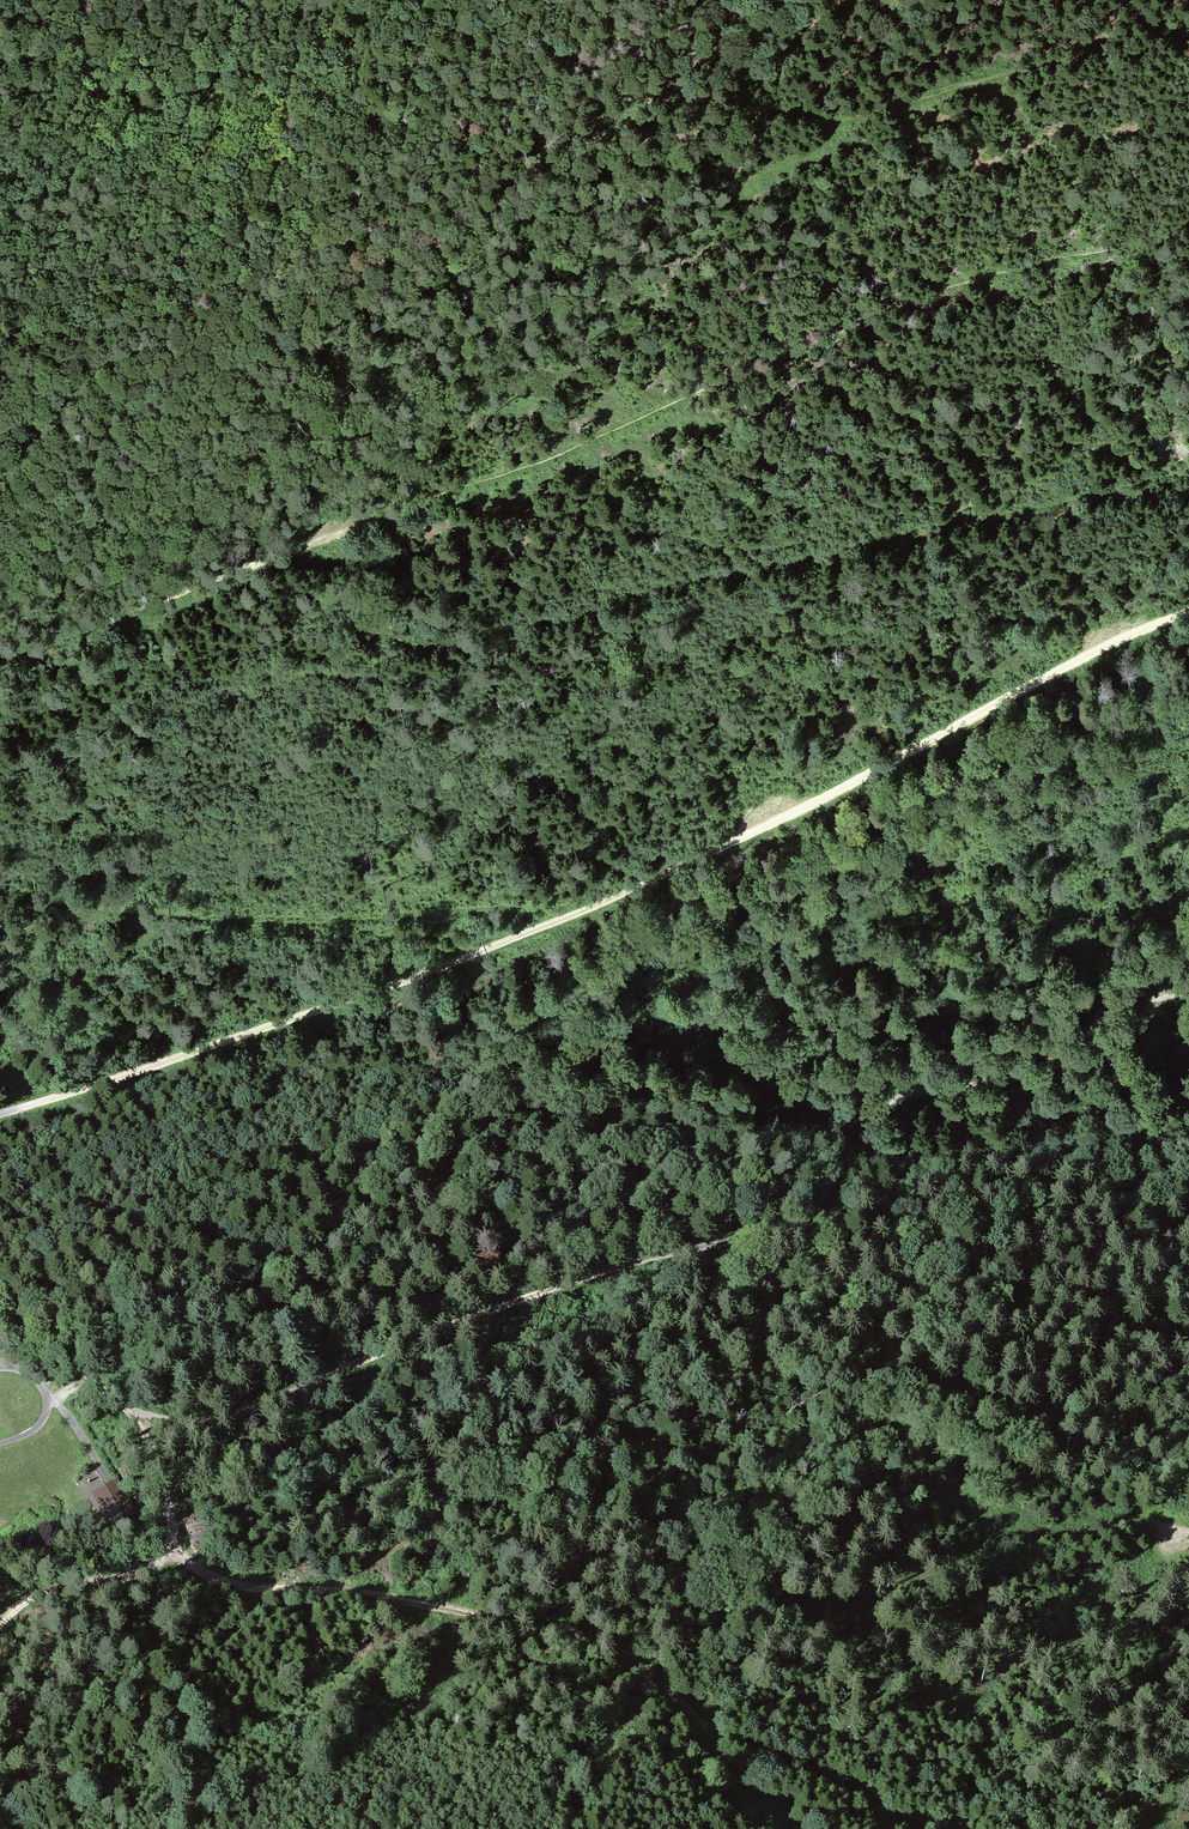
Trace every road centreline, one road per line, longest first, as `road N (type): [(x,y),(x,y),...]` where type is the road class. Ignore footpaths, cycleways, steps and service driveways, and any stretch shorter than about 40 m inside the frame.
road 1 (track): [(1188,611),(698,859),(482,953),(0,1116)]
road 2 (track): [(0,766),(254,670),(395,652),(655,577),(1188,473)]
road 3 (track): [(129,1411),(184,1422),(249,1412),(530,1296),(642,1261),(801,1228),(816,1218),(846,1146),(879,1105),(999,1081),(1188,988)]
road 4 (track): [(376,519),(546,460),(900,303),(1188,219)]
road 5 (track): [(178,1551),(237,1584),(367,1593),(599,1640),(690,1712),(734,1778),(787,1828)]
road 6 (track): [(872,112),(764,179),(658,261),(555,367),(460,430),(376,519)]
road 7 (track): [(601,901),(314,921),(102,911),(0,892)]
road 8 (track): [(0,644),(120,616),(376,519)]
road 9 (track): [(0,1626),(39,1591),(142,1574),(178,1551)]
road 10 (track): [(129,1411),(59,1353),(0,1323)]
road 11 (track): [(178,1551),(154,1452),(129,1411)]
road 12 (track): [(0,1443),(30,1433),(47,1405),(36,1379),(0,1368)]

